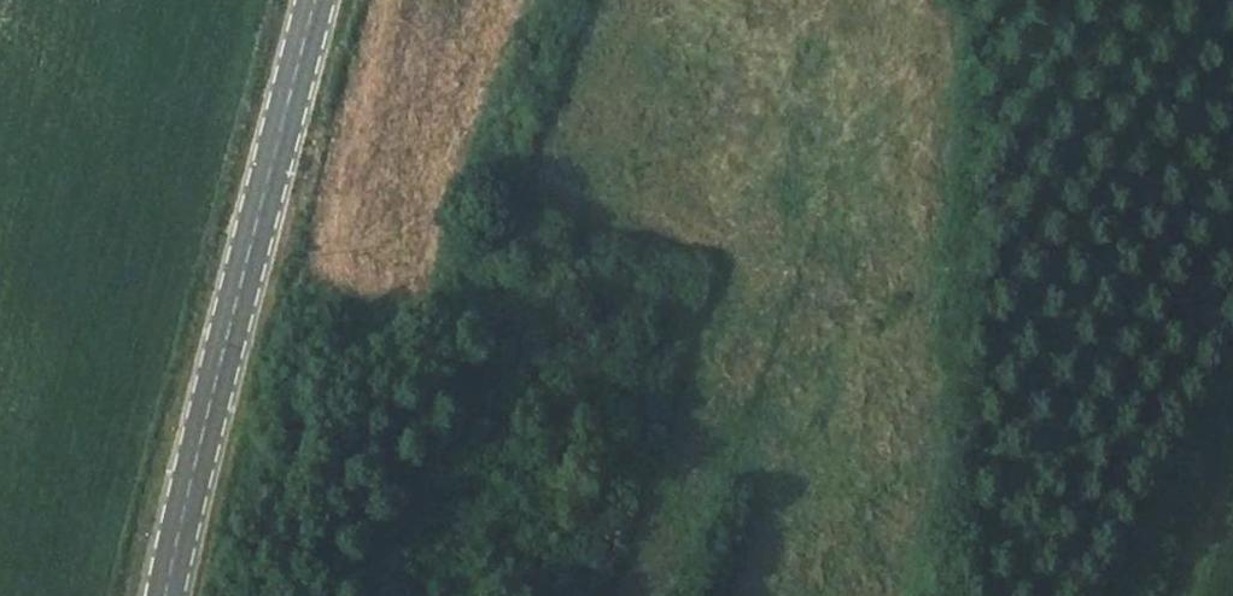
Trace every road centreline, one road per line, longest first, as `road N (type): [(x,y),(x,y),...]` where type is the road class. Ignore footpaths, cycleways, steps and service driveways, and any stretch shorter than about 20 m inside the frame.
road 1 (primary): [(318,0),(167,595)]

